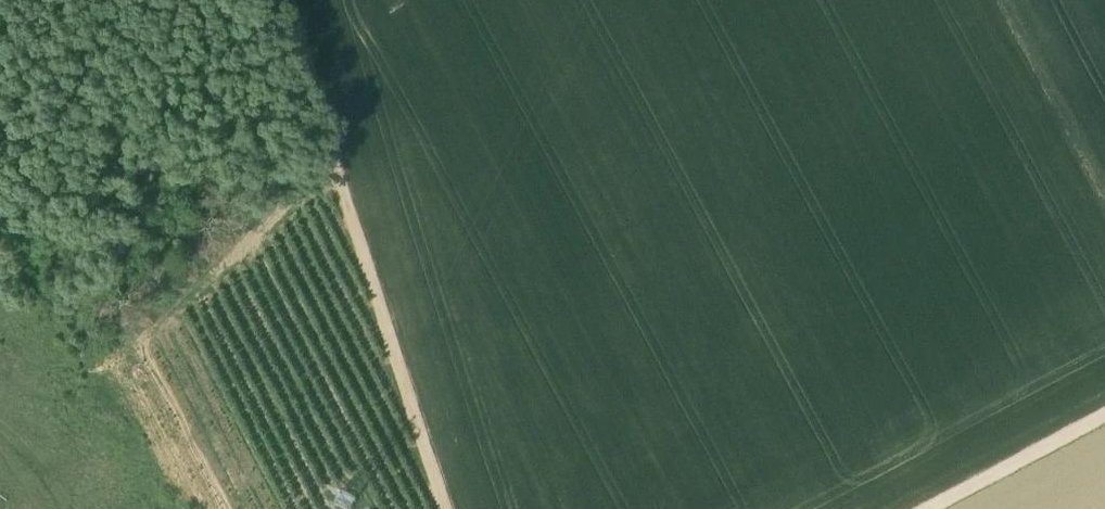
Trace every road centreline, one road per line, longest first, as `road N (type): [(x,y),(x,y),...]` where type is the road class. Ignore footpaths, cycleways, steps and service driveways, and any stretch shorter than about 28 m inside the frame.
road 1 (track): [(290,0),(337,178),(445,508)]
road 2 (track): [(935,508),(1104,418)]

